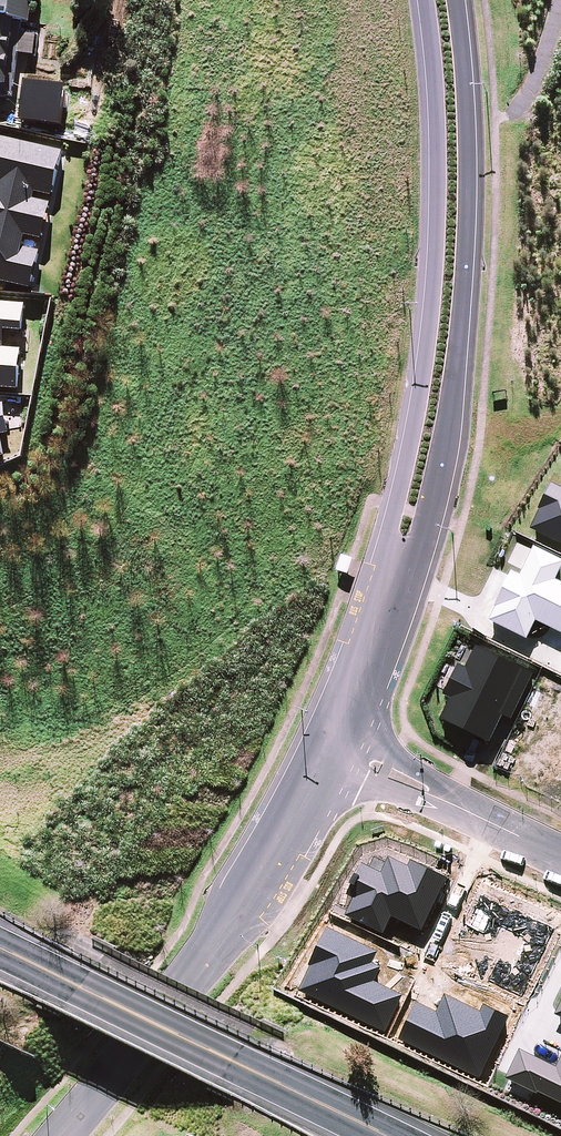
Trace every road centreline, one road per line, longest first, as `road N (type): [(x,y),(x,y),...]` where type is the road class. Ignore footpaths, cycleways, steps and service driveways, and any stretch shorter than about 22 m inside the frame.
road 1 (residential): [(457,0),(469,156),(457,355),(426,532),(397,575)]
road 2 (residential): [(397,575),(389,529),(425,351),(440,164),(427,0)]
road 3 (residential): [(62,1135),(210,954),(276,856),(332,747)]
road 4 (primary): [(388,1135),(0,946)]
road 5 (residential): [(332,747),(560,858)]
road 6 (residential): [(332,747),(397,575)]

